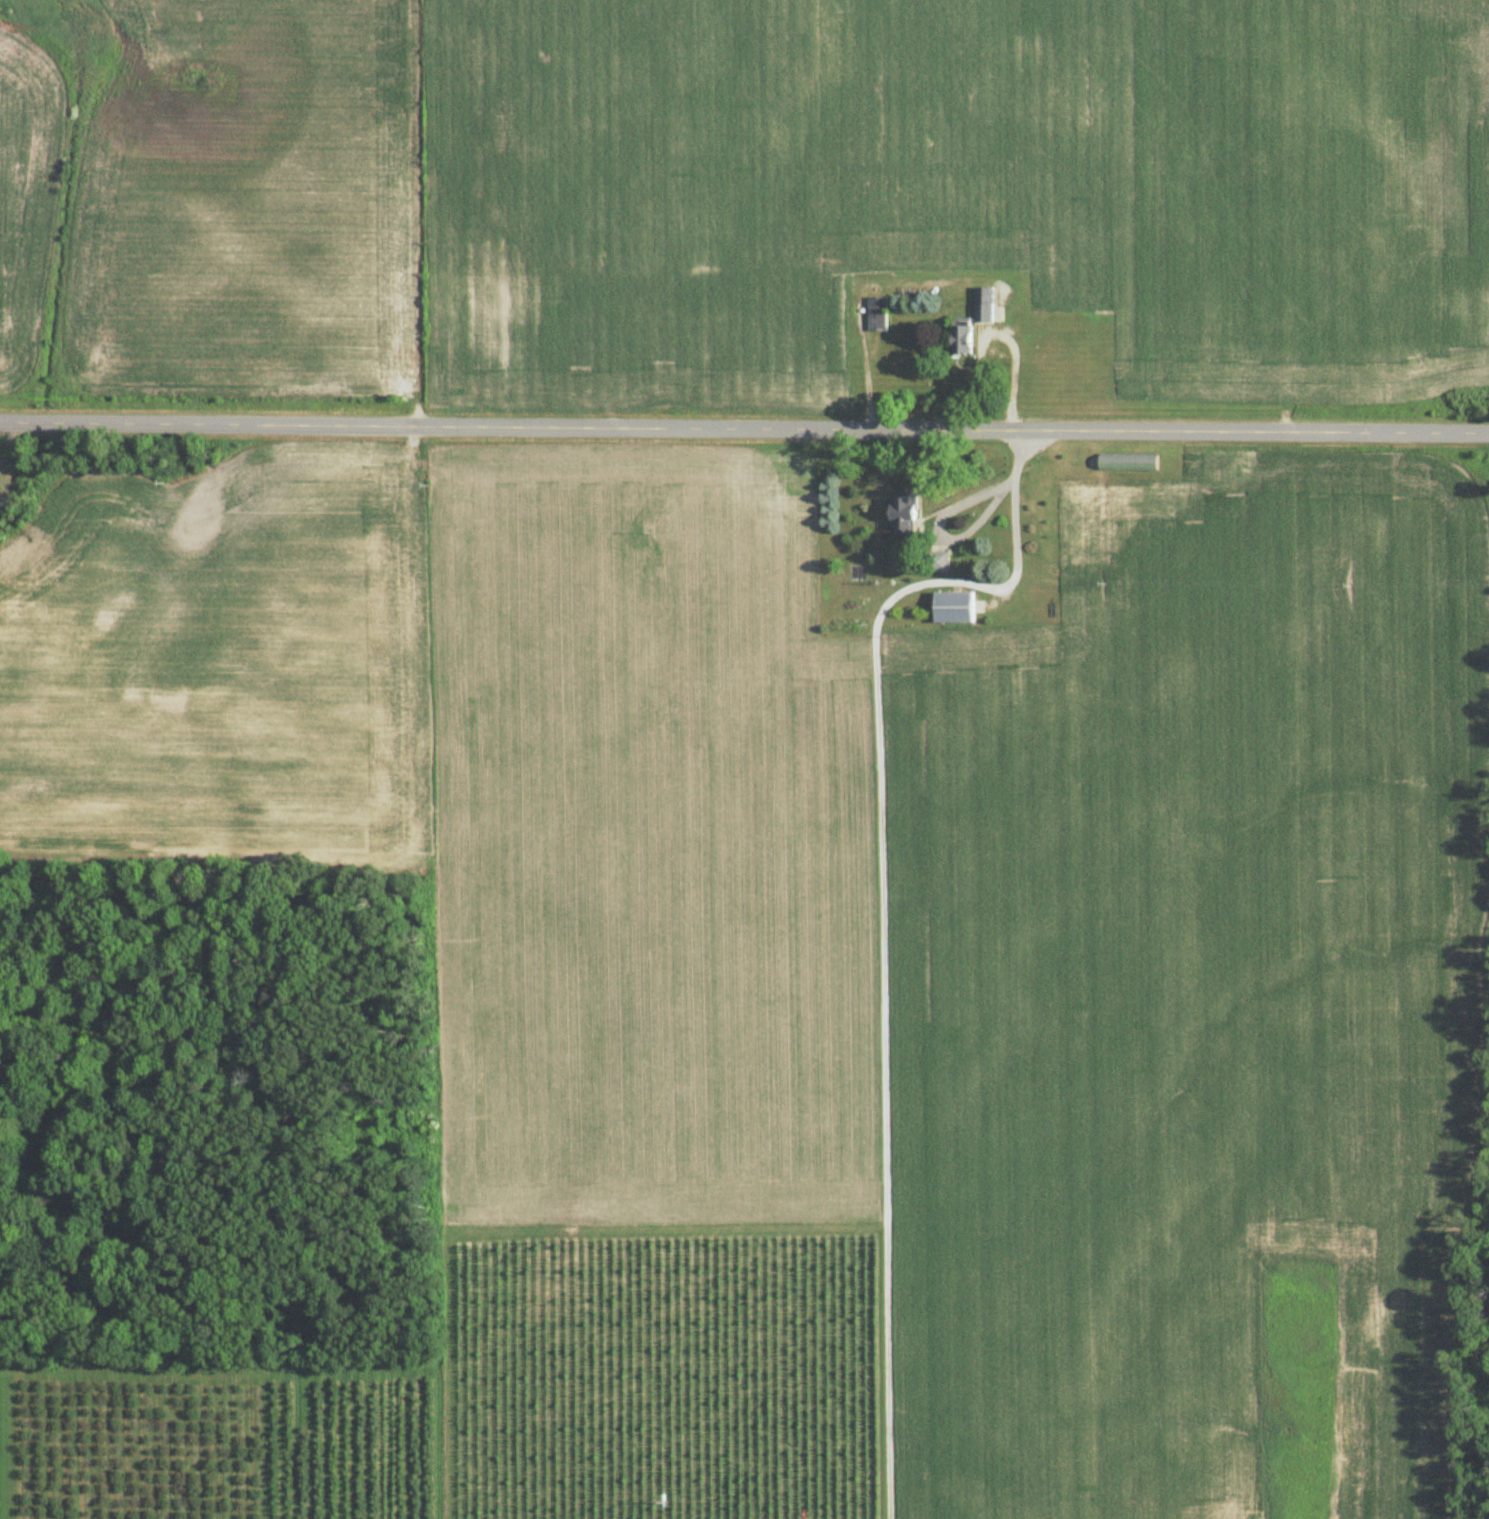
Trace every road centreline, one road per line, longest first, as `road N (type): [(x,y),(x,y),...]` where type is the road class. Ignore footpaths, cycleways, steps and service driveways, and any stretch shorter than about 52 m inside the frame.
road 1 (tertiary): [(0,424),(1488,434)]

